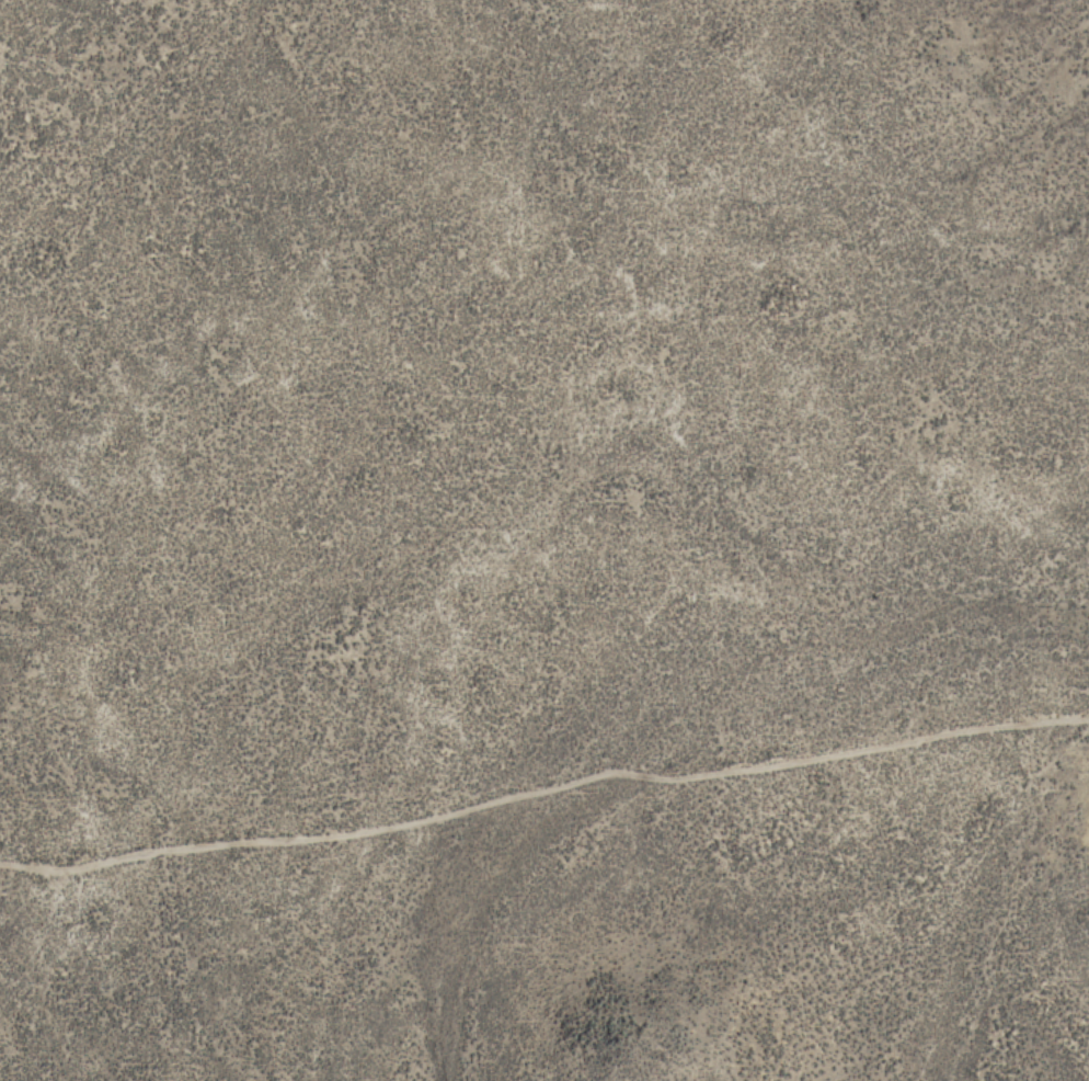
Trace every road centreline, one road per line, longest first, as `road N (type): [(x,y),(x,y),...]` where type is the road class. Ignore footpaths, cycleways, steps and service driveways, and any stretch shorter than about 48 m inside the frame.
road 1 (track): [(0,865),(54,869),(161,850),(335,838),(595,774),(714,774),(971,729),(1088,718)]

